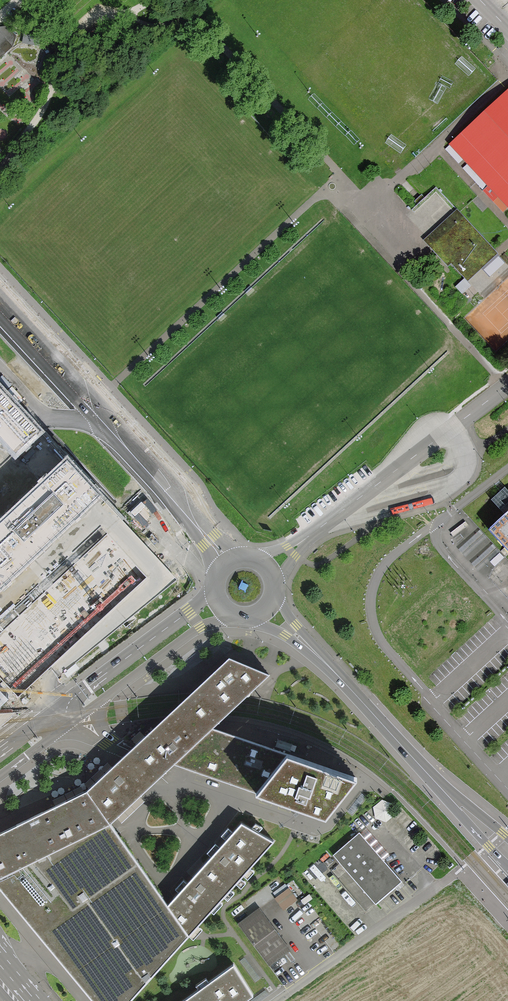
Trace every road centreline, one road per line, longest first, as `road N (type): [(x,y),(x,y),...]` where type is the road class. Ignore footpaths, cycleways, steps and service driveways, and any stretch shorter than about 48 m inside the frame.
road 1 (unclassified): [(176,495),(0,300)]
road 2 (tertiary): [(309,536),(507,383)]
road 3 (tertiary): [(71,725),(201,628),(233,615)]
road 4 (unclassified): [(448,794),(325,663)]
road 5 (tertiary): [(213,591),(79,695)]

